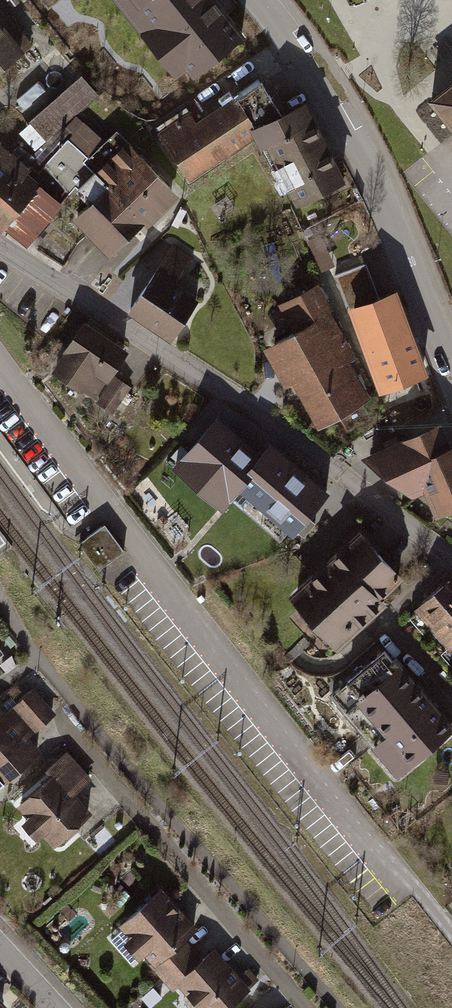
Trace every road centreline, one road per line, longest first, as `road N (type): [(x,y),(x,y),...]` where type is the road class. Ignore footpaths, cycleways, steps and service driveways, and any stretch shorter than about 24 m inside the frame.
road 1 (residential): [(0,249),(292,436),(451,558)]
road 2 (tertiary): [(256,0),(329,97),(380,190),(449,368)]

